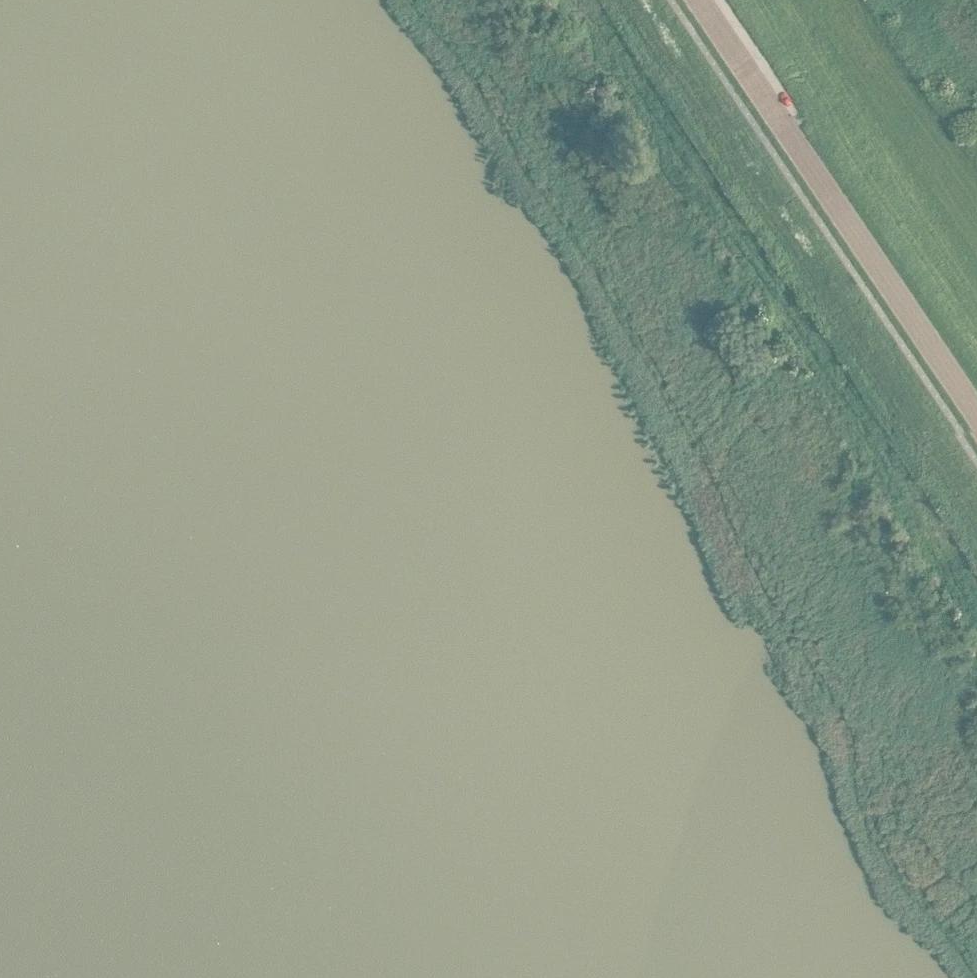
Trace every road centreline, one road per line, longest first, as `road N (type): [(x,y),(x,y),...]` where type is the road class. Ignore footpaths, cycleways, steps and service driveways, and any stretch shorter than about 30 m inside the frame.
road 1 (tertiary): [(976,422),(695,0)]

